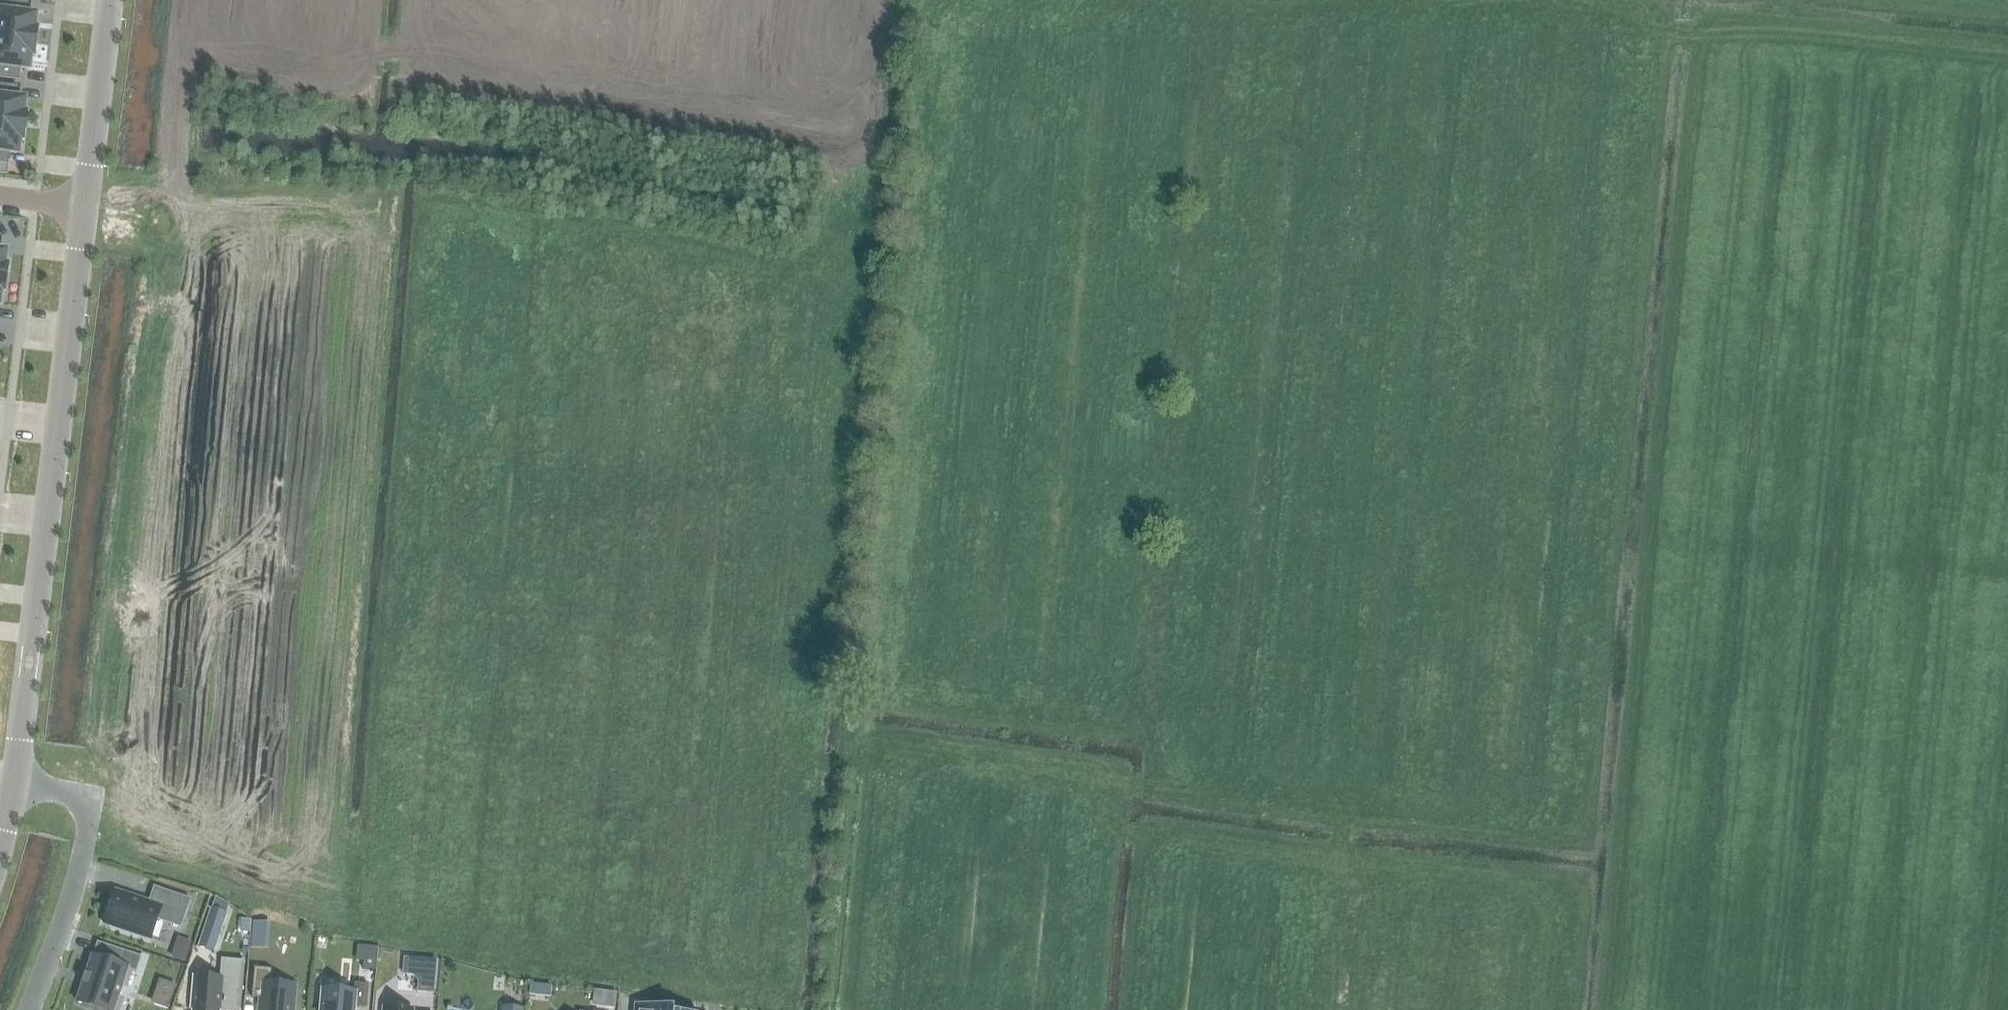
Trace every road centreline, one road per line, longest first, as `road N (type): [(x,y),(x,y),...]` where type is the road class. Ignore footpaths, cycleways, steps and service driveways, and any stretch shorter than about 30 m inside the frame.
road 1 (unknown): [(85,207),(403,244),(427,274),(381,790),(326,829),(70,792)]
road 2 (unknown): [(727,225),(674,875)]
road 3 (unknown): [(90,795),(163,170)]
road 4 (tertiary): [(85,207),(14,780)]
road 5 (unknown): [(388,717),(684,750)]
road 6 (unknown): [(419,368),(713,401)]
road 7 (residential): [(14,780),(70,792),(84,804),(89,824),(30,1009)]
road 8 (tertiary): [(111,0),(85,207)]

